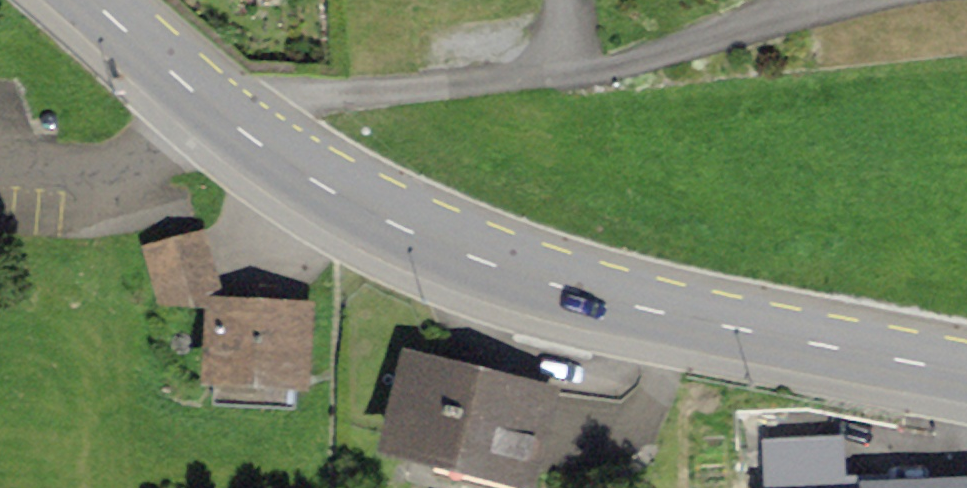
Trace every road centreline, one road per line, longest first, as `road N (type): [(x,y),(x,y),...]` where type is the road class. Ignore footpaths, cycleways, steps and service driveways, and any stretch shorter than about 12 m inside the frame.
road 1 (primary): [(252,137),(345,200),(485,267),(663,314),(966,375)]
road 2 (residential): [(214,105),(581,73),(798,7),(855,0)]
road 3 (residential): [(252,137),(118,163),(0,161)]
road 4 (primary): [(94,0),(214,105)]

